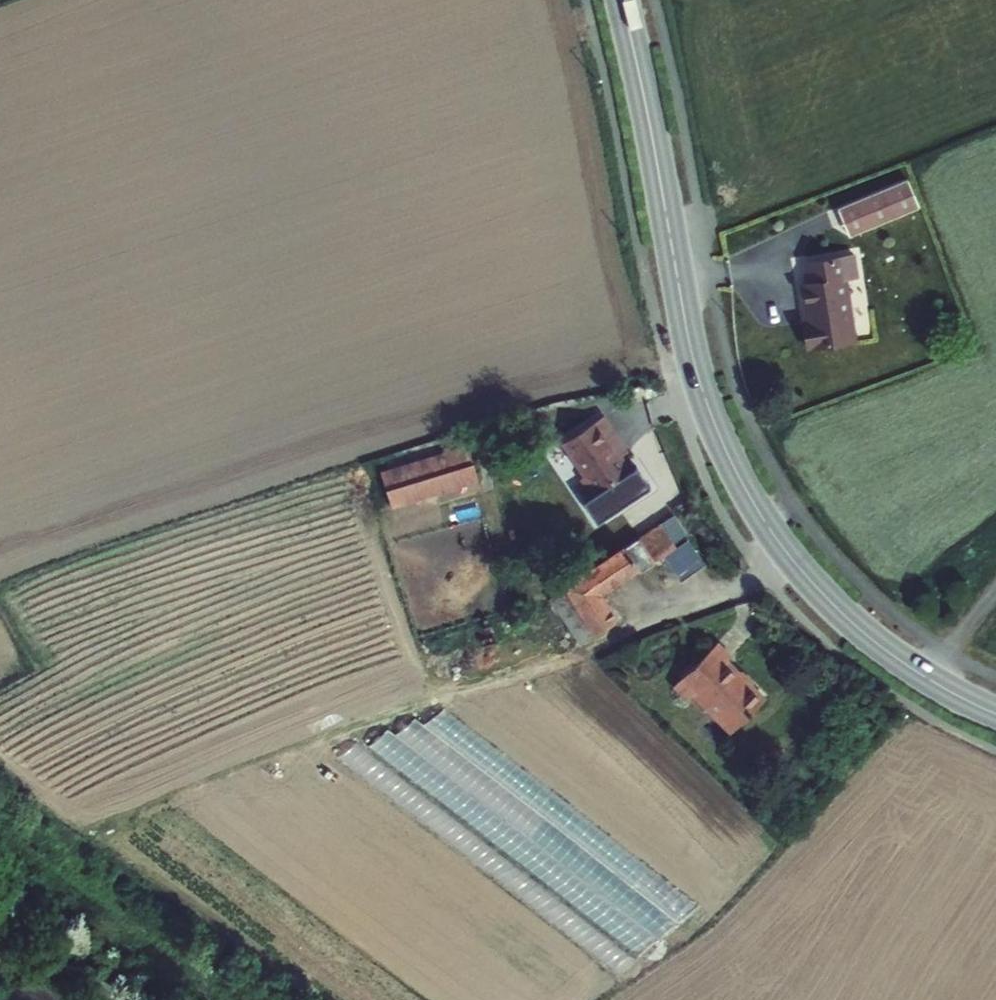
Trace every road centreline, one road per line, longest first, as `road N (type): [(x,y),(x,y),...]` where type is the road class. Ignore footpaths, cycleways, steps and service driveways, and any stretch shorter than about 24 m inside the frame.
road 1 (secondary): [(995,714),(908,668),(860,630),(790,556),(744,484),(692,351),(622,0)]

